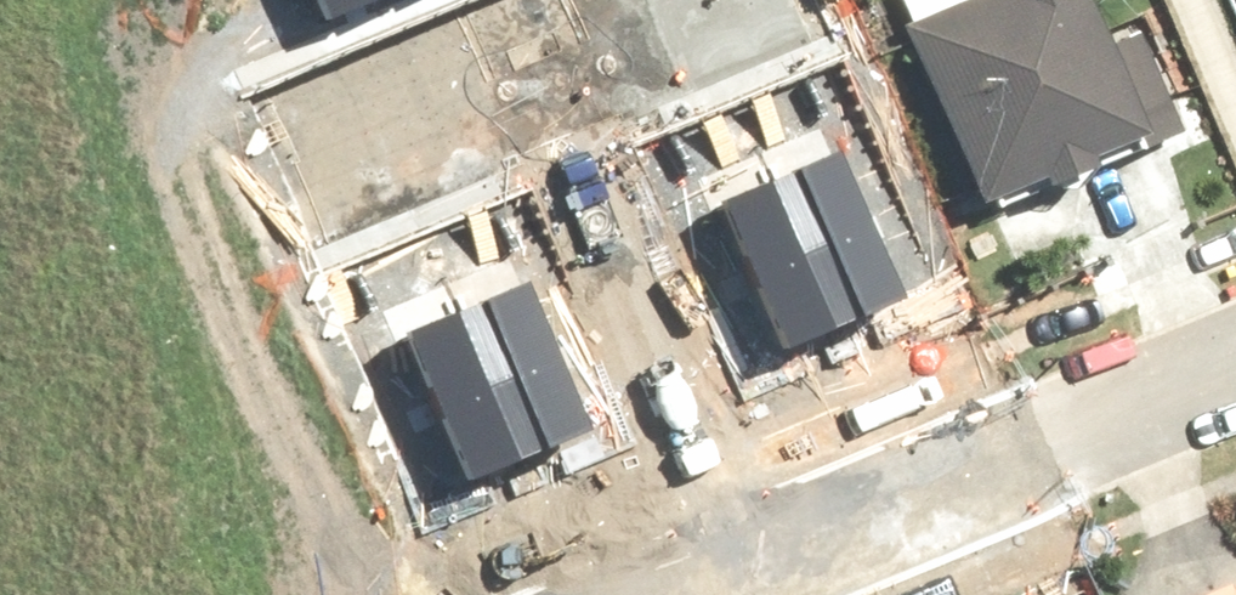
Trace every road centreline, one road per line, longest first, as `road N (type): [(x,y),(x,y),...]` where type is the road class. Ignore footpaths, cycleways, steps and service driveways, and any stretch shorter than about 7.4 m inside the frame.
road 1 (residential): [(1235,364),(728,557)]
road 2 (residential): [(728,557),(524,79)]
road 3 (residential): [(524,79),(289,170)]
road 4 (residential): [(524,79),(729,0)]

